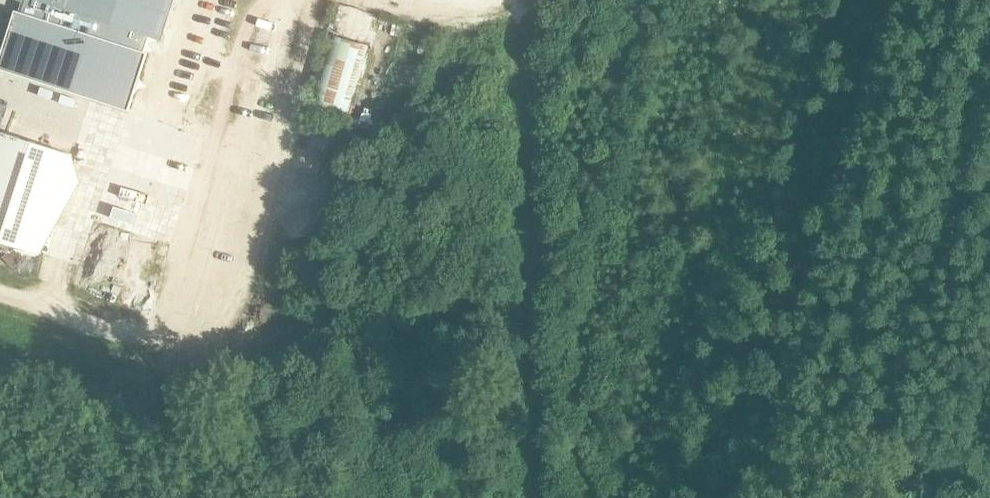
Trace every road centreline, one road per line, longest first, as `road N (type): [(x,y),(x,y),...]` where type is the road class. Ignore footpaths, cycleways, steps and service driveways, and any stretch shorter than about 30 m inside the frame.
road 1 (track): [(532,340),(523,0)]
road 2 (track): [(535,497),(532,340)]

